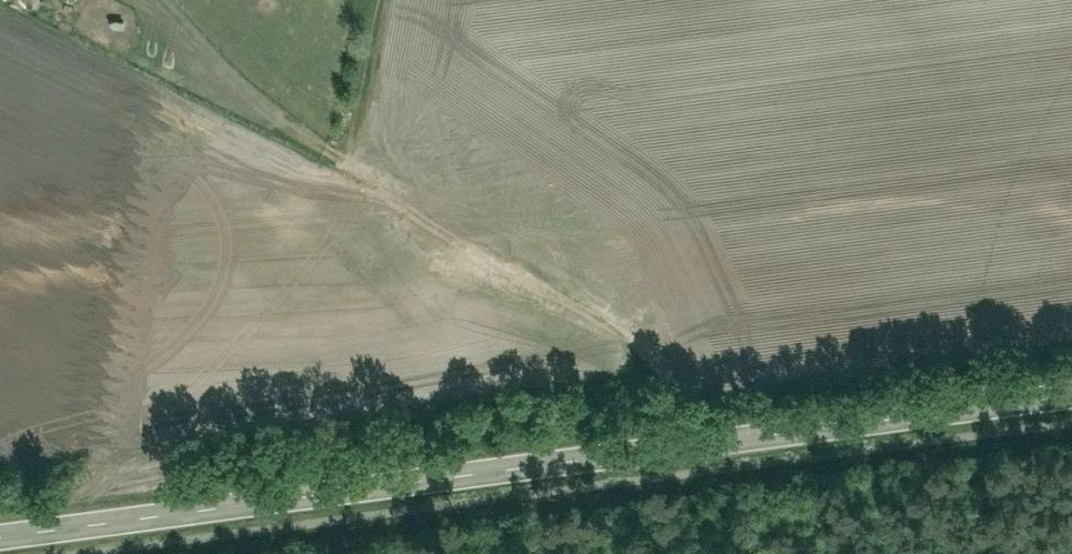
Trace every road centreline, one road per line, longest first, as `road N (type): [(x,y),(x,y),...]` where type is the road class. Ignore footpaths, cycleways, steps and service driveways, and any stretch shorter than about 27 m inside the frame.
road 1 (tertiary): [(0,536),(1071,396)]
road 2 (track): [(674,448),(668,335),(536,252),(358,164)]

